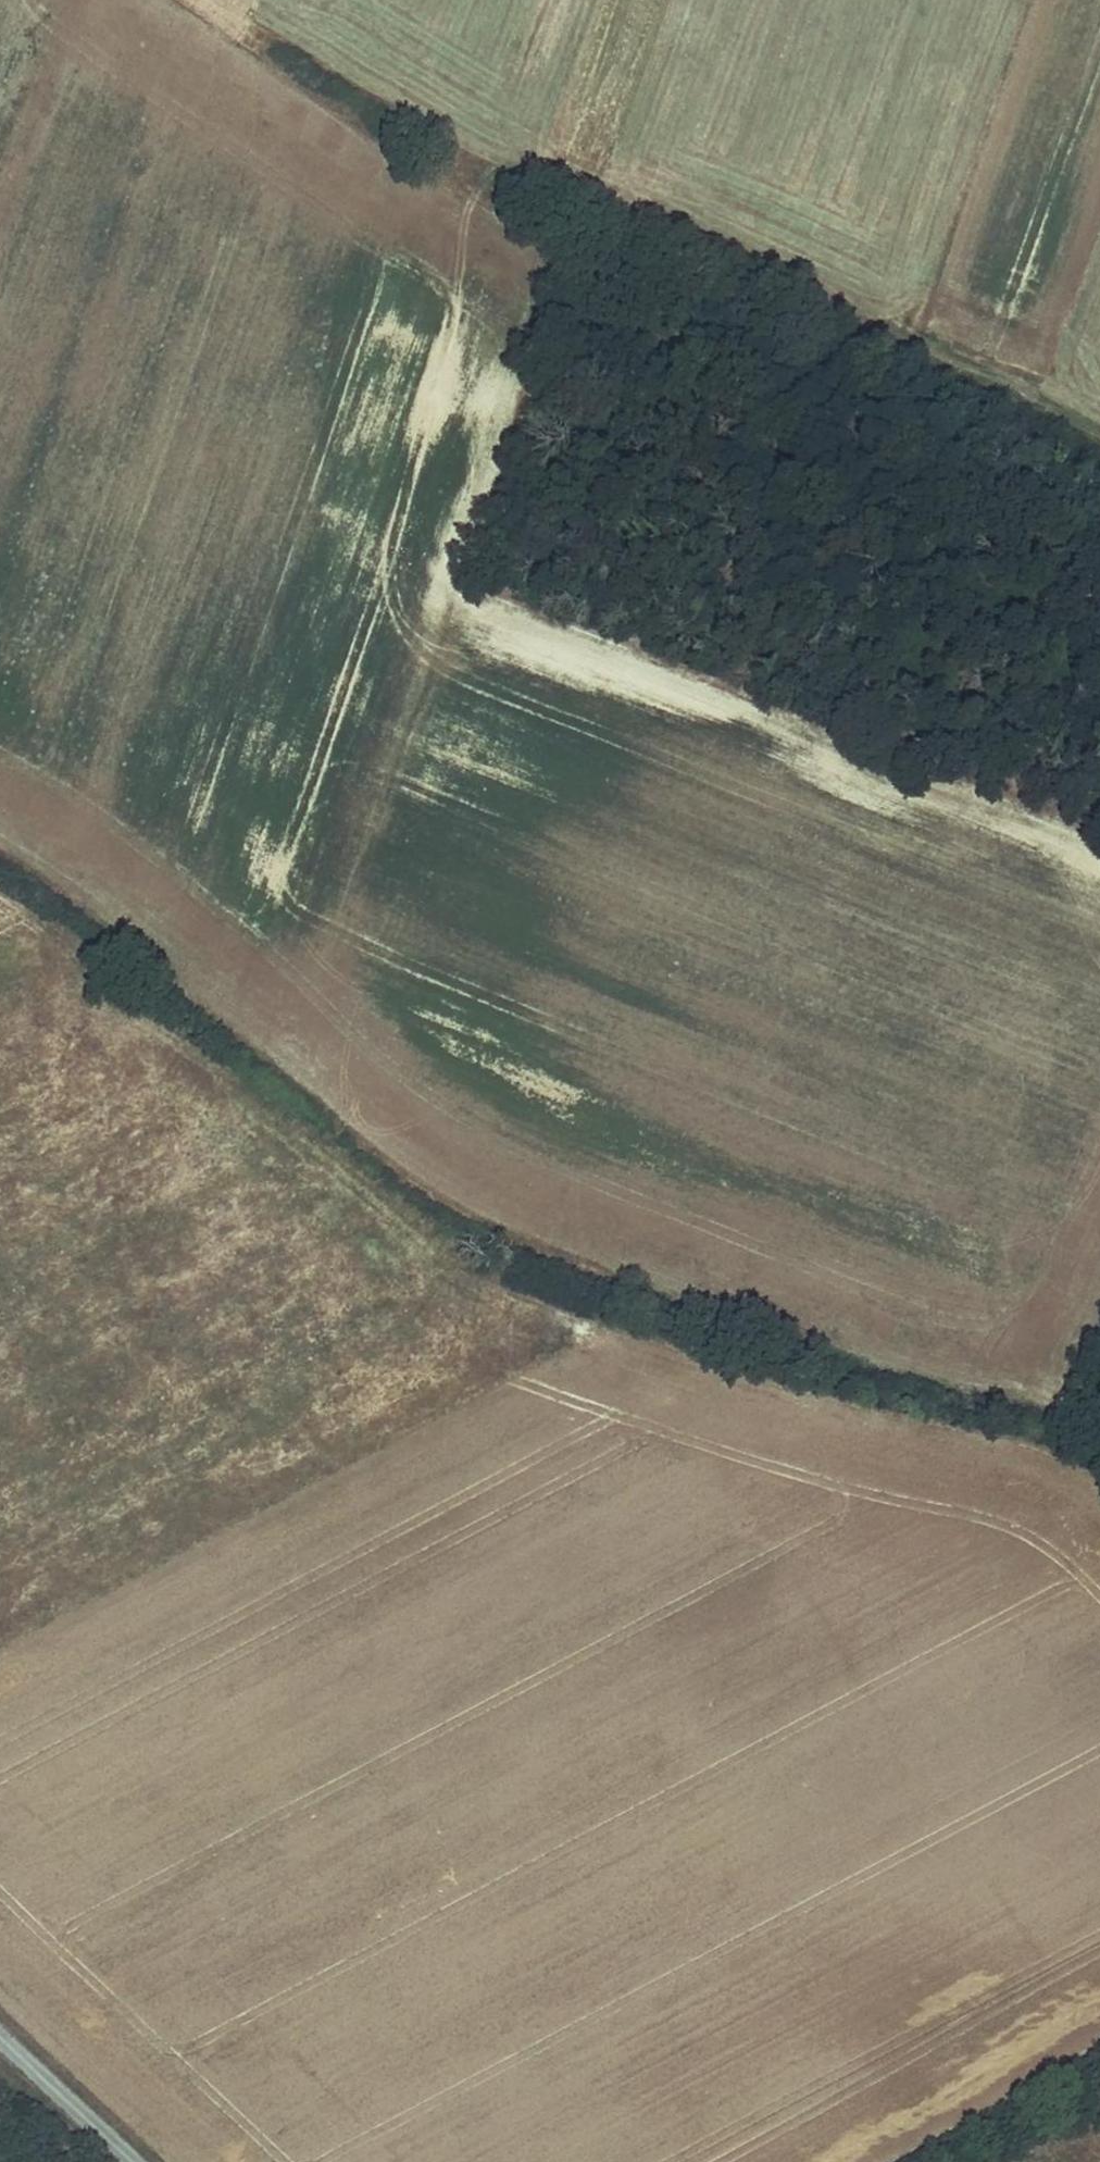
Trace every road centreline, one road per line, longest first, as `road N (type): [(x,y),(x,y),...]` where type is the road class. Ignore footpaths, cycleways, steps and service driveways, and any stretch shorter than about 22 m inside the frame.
road 1 (track): [(580,247),(1099,481)]
road 2 (unclassified): [(0,2037),(136,2161)]

